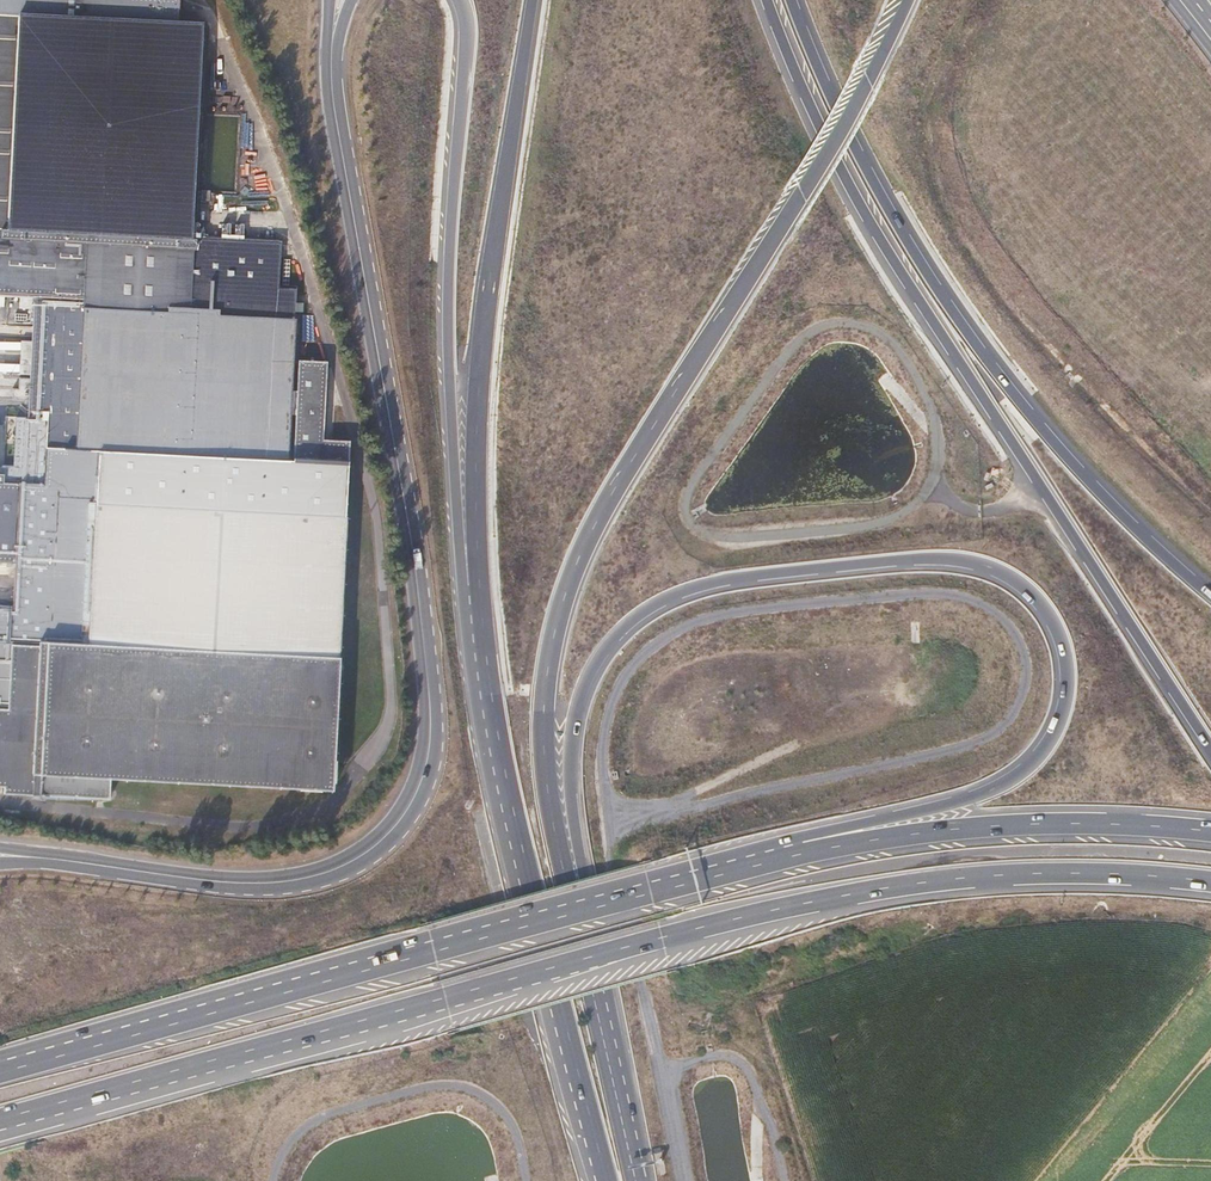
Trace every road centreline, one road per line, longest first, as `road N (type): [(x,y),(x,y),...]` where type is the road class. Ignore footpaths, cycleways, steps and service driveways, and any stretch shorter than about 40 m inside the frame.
road 1 (primary): [(333,77),(415,556),(431,700),(424,777),(382,840),(331,871),(297,879),(220,882),(0,853)]
road 2 (trunk): [(582,923),(572,734),(592,669),(635,617),(712,582),(935,559),(987,566),(1037,598),(1053,619),(1069,680),(1056,732),(1037,758),(979,795),(800,847)]
road 3 (trunk): [(180,1074),(797,904),(1008,877),(1210,885)]
road 4 (motorway): [(582,923),(563,867),(545,750),(548,670),(573,573),(805,186),(898,0)]
road 5 (motorway): [(764,0),(834,163),(884,254),(1210,755)]
road 6 (trunk): [(800,847),(0,1071)]
road 7 (motorway): [(1210,598),(1079,475),(960,327),(861,162),(788,0)]
road 8 (trunk): [(463,0),(469,28),(449,357),(459,537),(490,716)]
road 9 (motorway): [(532,0),(491,273),(477,430),(490,716)]
road 10 (trunk): [(490,716),(605,1180)]
road 11 (trunk): [(1210,833),(1007,826),(800,847)]
road 12 (trunk): [(639,1180),(582,923)]
road 13 (trunk): [(0,1132),(180,1074)]
road 14 (trunk): [(0,1124),(180,1074)]

